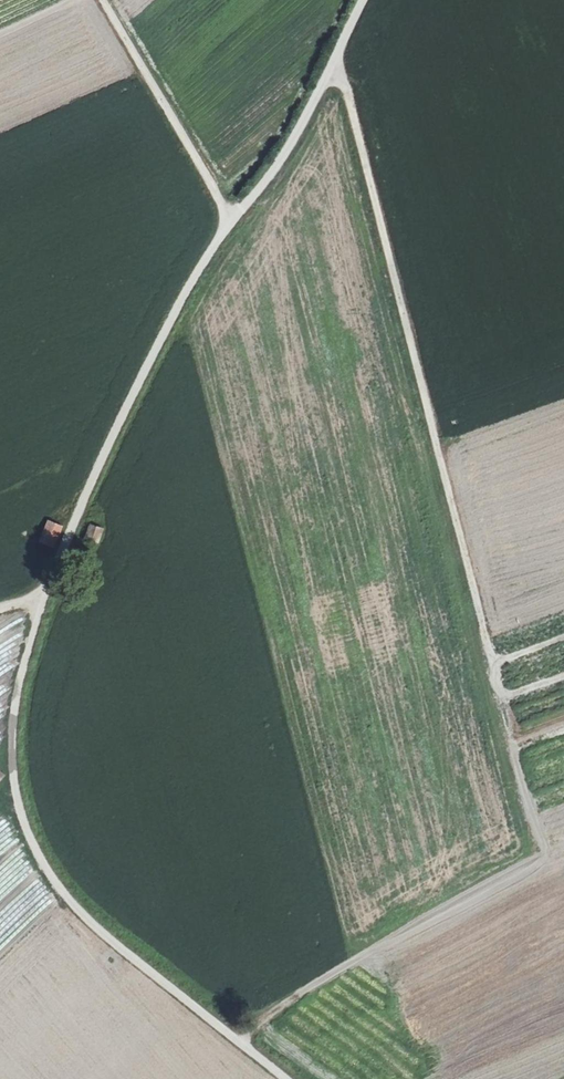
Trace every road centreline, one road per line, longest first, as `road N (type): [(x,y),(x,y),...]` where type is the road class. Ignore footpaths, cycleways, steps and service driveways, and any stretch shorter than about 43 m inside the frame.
road 1 (track): [(283,1078),(70,908),(31,841),(11,773),(15,709),(43,594),(184,292),(329,80),(365,0)]
road 2 (track): [(329,80),(352,106),(528,807),(546,847),(232,1038)]
road 3 (track): [(230,227),(102,0)]

